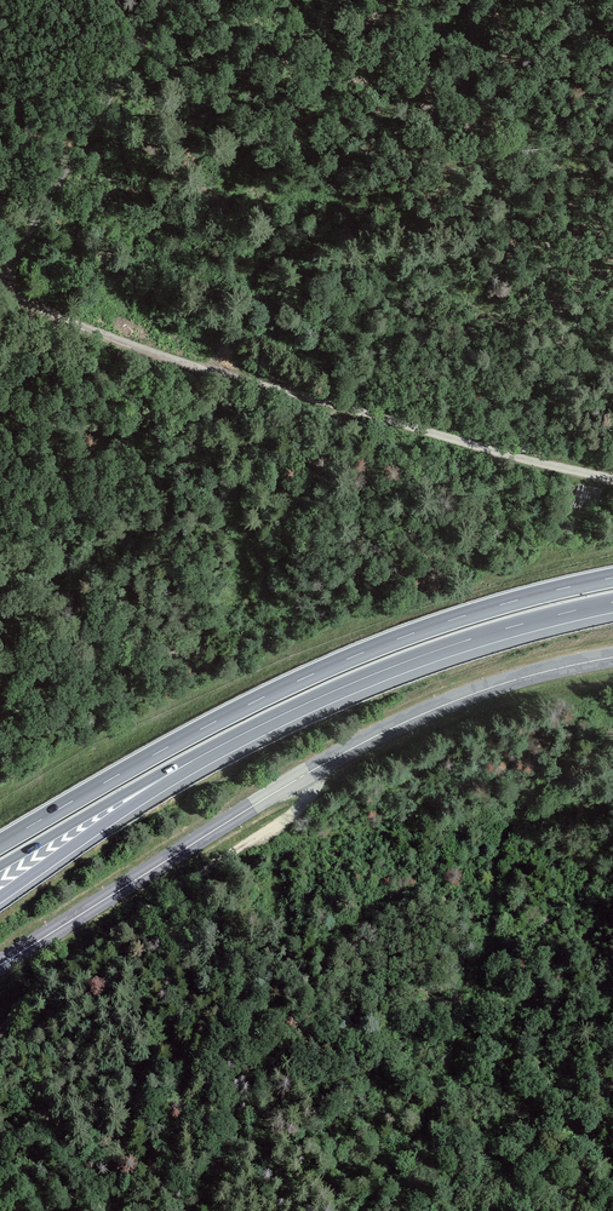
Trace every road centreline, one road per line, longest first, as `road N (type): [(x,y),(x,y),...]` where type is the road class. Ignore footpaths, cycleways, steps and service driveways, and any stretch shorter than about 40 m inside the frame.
road 1 (secondary): [(612,657),(498,685),(379,735),(0,965)]
road 2 (trunk): [(612,578),(508,603),(355,656),(208,725),(0,844)]
road 3 (track): [(612,479),(120,344),(0,301)]
road 4 (trunk): [(192,761),(414,659),(612,602)]
road 5 (track): [(333,772),(281,831),(84,949),(9,1020),(0,1039)]
road 6 (track): [(169,0),(89,135),(6,303)]
road 7 (trunk): [(0,897),(192,761)]
road 8 (trunk): [(0,866),(192,761)]

